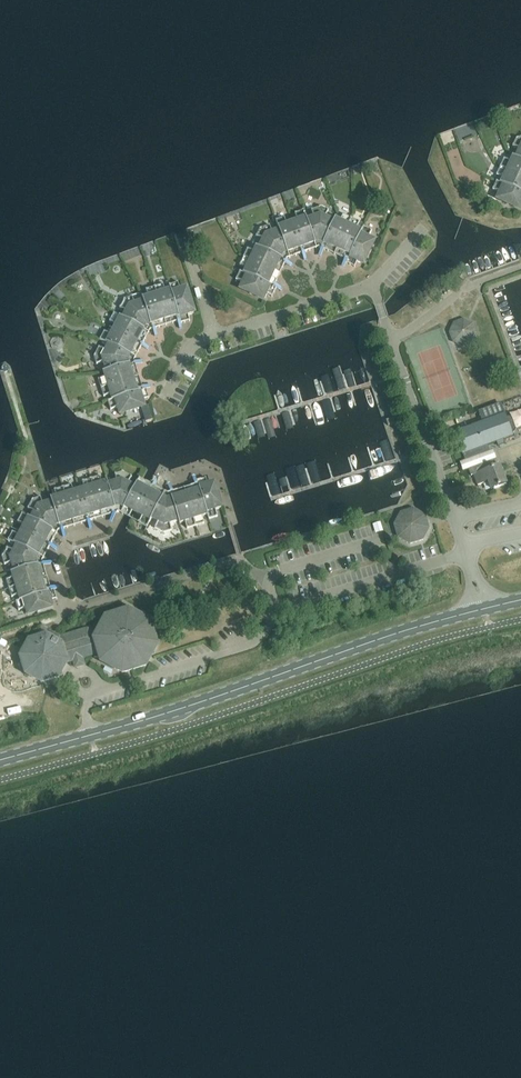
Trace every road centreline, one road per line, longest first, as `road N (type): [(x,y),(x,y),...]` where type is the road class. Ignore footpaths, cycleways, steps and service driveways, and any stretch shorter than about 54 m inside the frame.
road 1 (primary): [(0,760),(484,608)]
road 2 (unclassified): [(484,608),(390,344)]
road 3 (residential): [(214,336),(369,286)]
road 4 (unclassified): [(520,267),(463,290),(390,344)]

